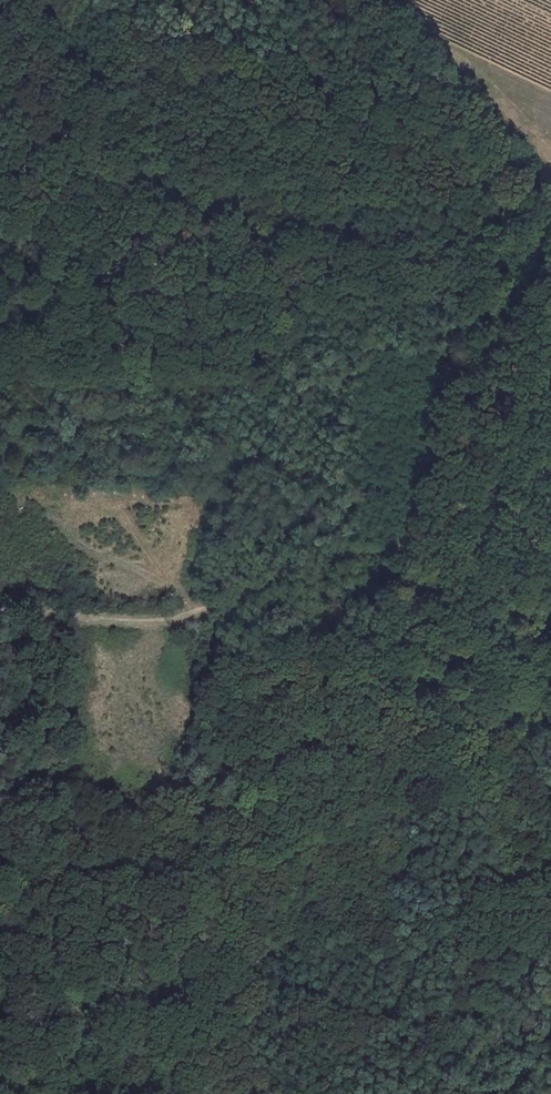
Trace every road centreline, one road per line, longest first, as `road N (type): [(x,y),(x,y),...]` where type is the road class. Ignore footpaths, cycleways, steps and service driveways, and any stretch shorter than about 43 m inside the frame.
road 1 (track): [(550,536),(375,544),(174,619),(0,608)]
road 2 (track): [(387,0),(419,30),(550,211)]

